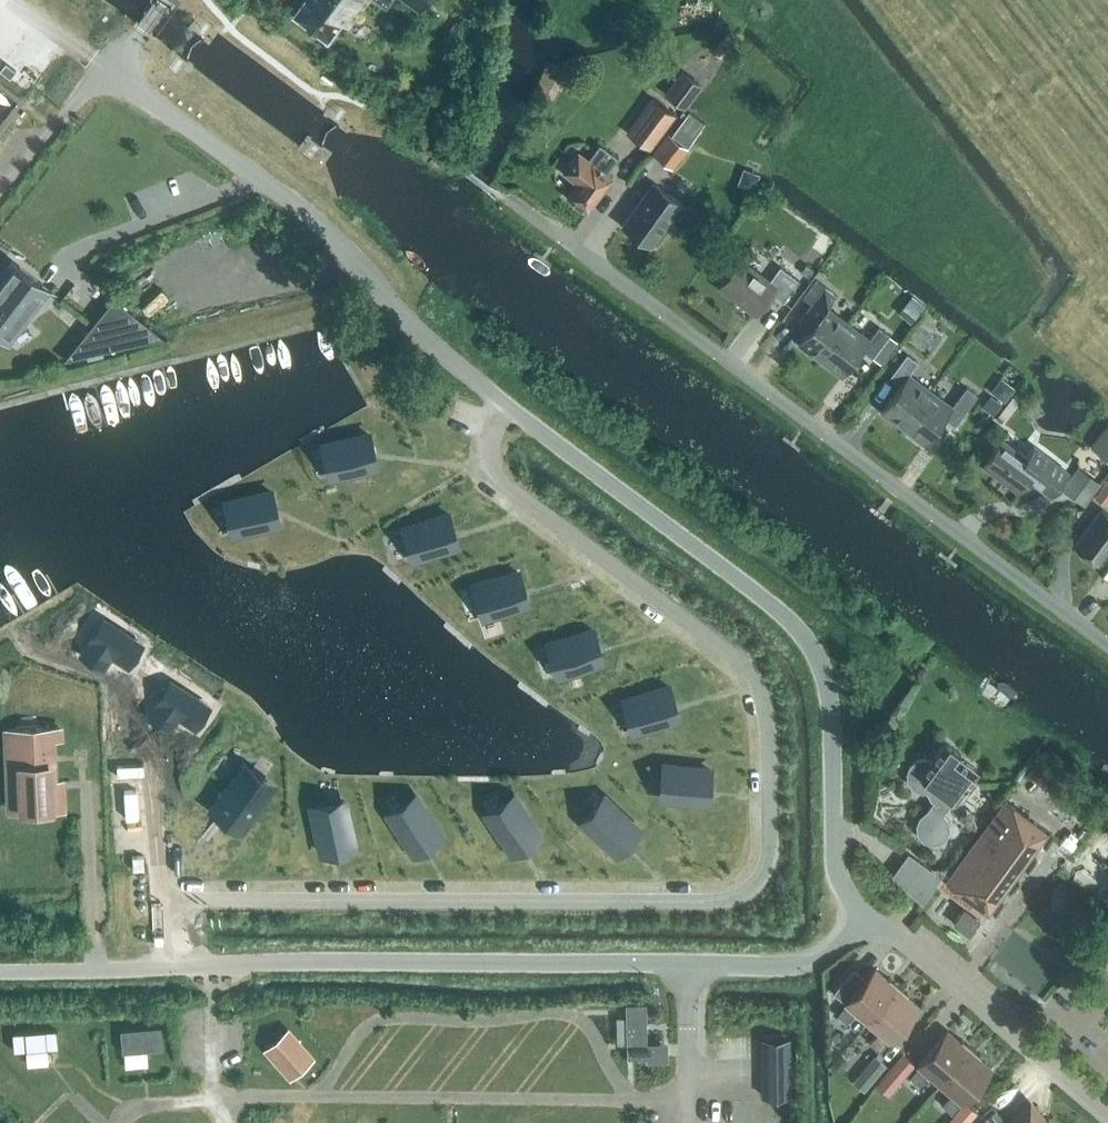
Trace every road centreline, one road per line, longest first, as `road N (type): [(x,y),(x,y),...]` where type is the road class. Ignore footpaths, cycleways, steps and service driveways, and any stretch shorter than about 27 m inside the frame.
road 1 (unclassified): [(875,924),(851,903),(836,872),(833,717),(811,645),(788,619),(414,329),(333,235),(107,70),(164,0)]
road 2 (unclassified): [(875,924),(817,960),(786,967),(418,961),(0,972)]
road 3 (residential): [(1107,646),(509,199)]
road 4 (unclassified): [(1107,1121),(875,924)]

